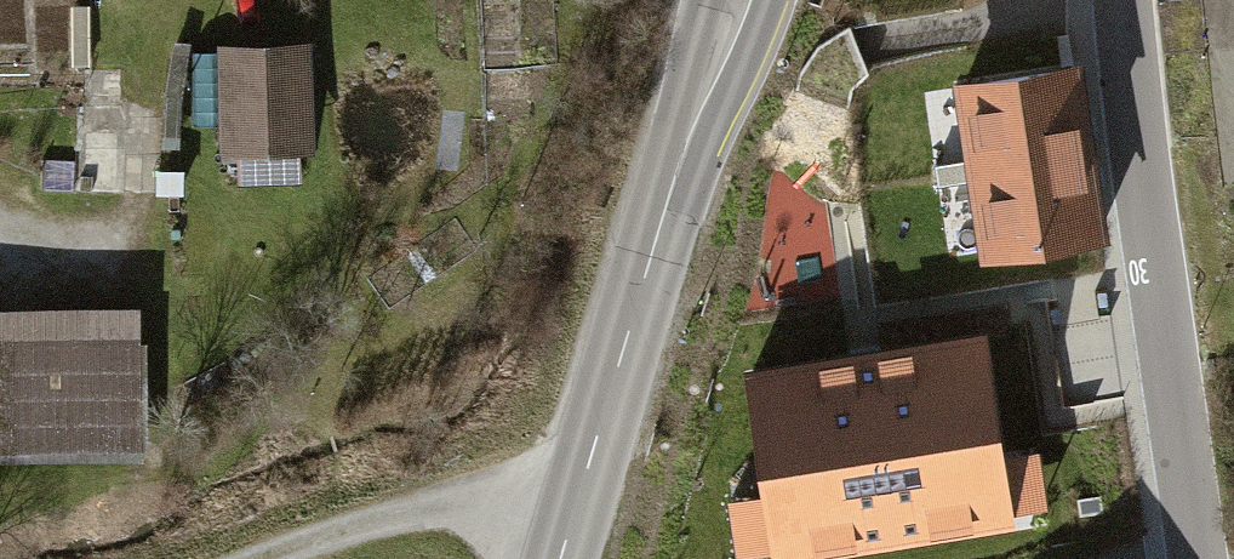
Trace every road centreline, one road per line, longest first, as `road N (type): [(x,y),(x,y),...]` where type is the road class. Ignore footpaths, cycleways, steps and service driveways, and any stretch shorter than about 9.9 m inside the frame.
road 1 (tertiary): [(563,558),(730,0)]
road 2 (residential): [(1124,0),(1200,558)]
road 3 (track): [(260,558),(450,503),(575,521)]

